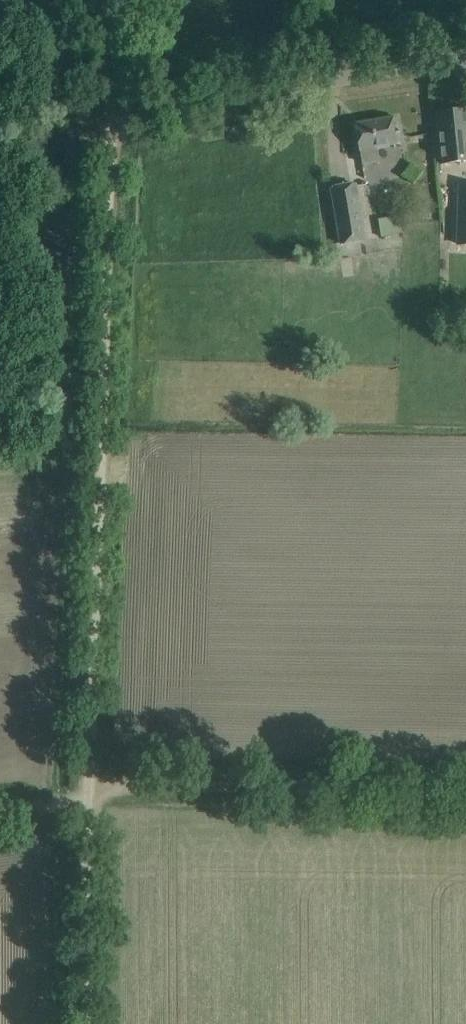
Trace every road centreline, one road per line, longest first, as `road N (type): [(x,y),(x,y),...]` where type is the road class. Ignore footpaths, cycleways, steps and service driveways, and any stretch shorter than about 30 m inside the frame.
road 1 (track): [(91,784),(110,110)]
road 2 (track): [(91,784),(465,779)]
road 3 (residential): [(110,110),(465,55)]
road 4 (track): [(90,1023),(90,801)]

